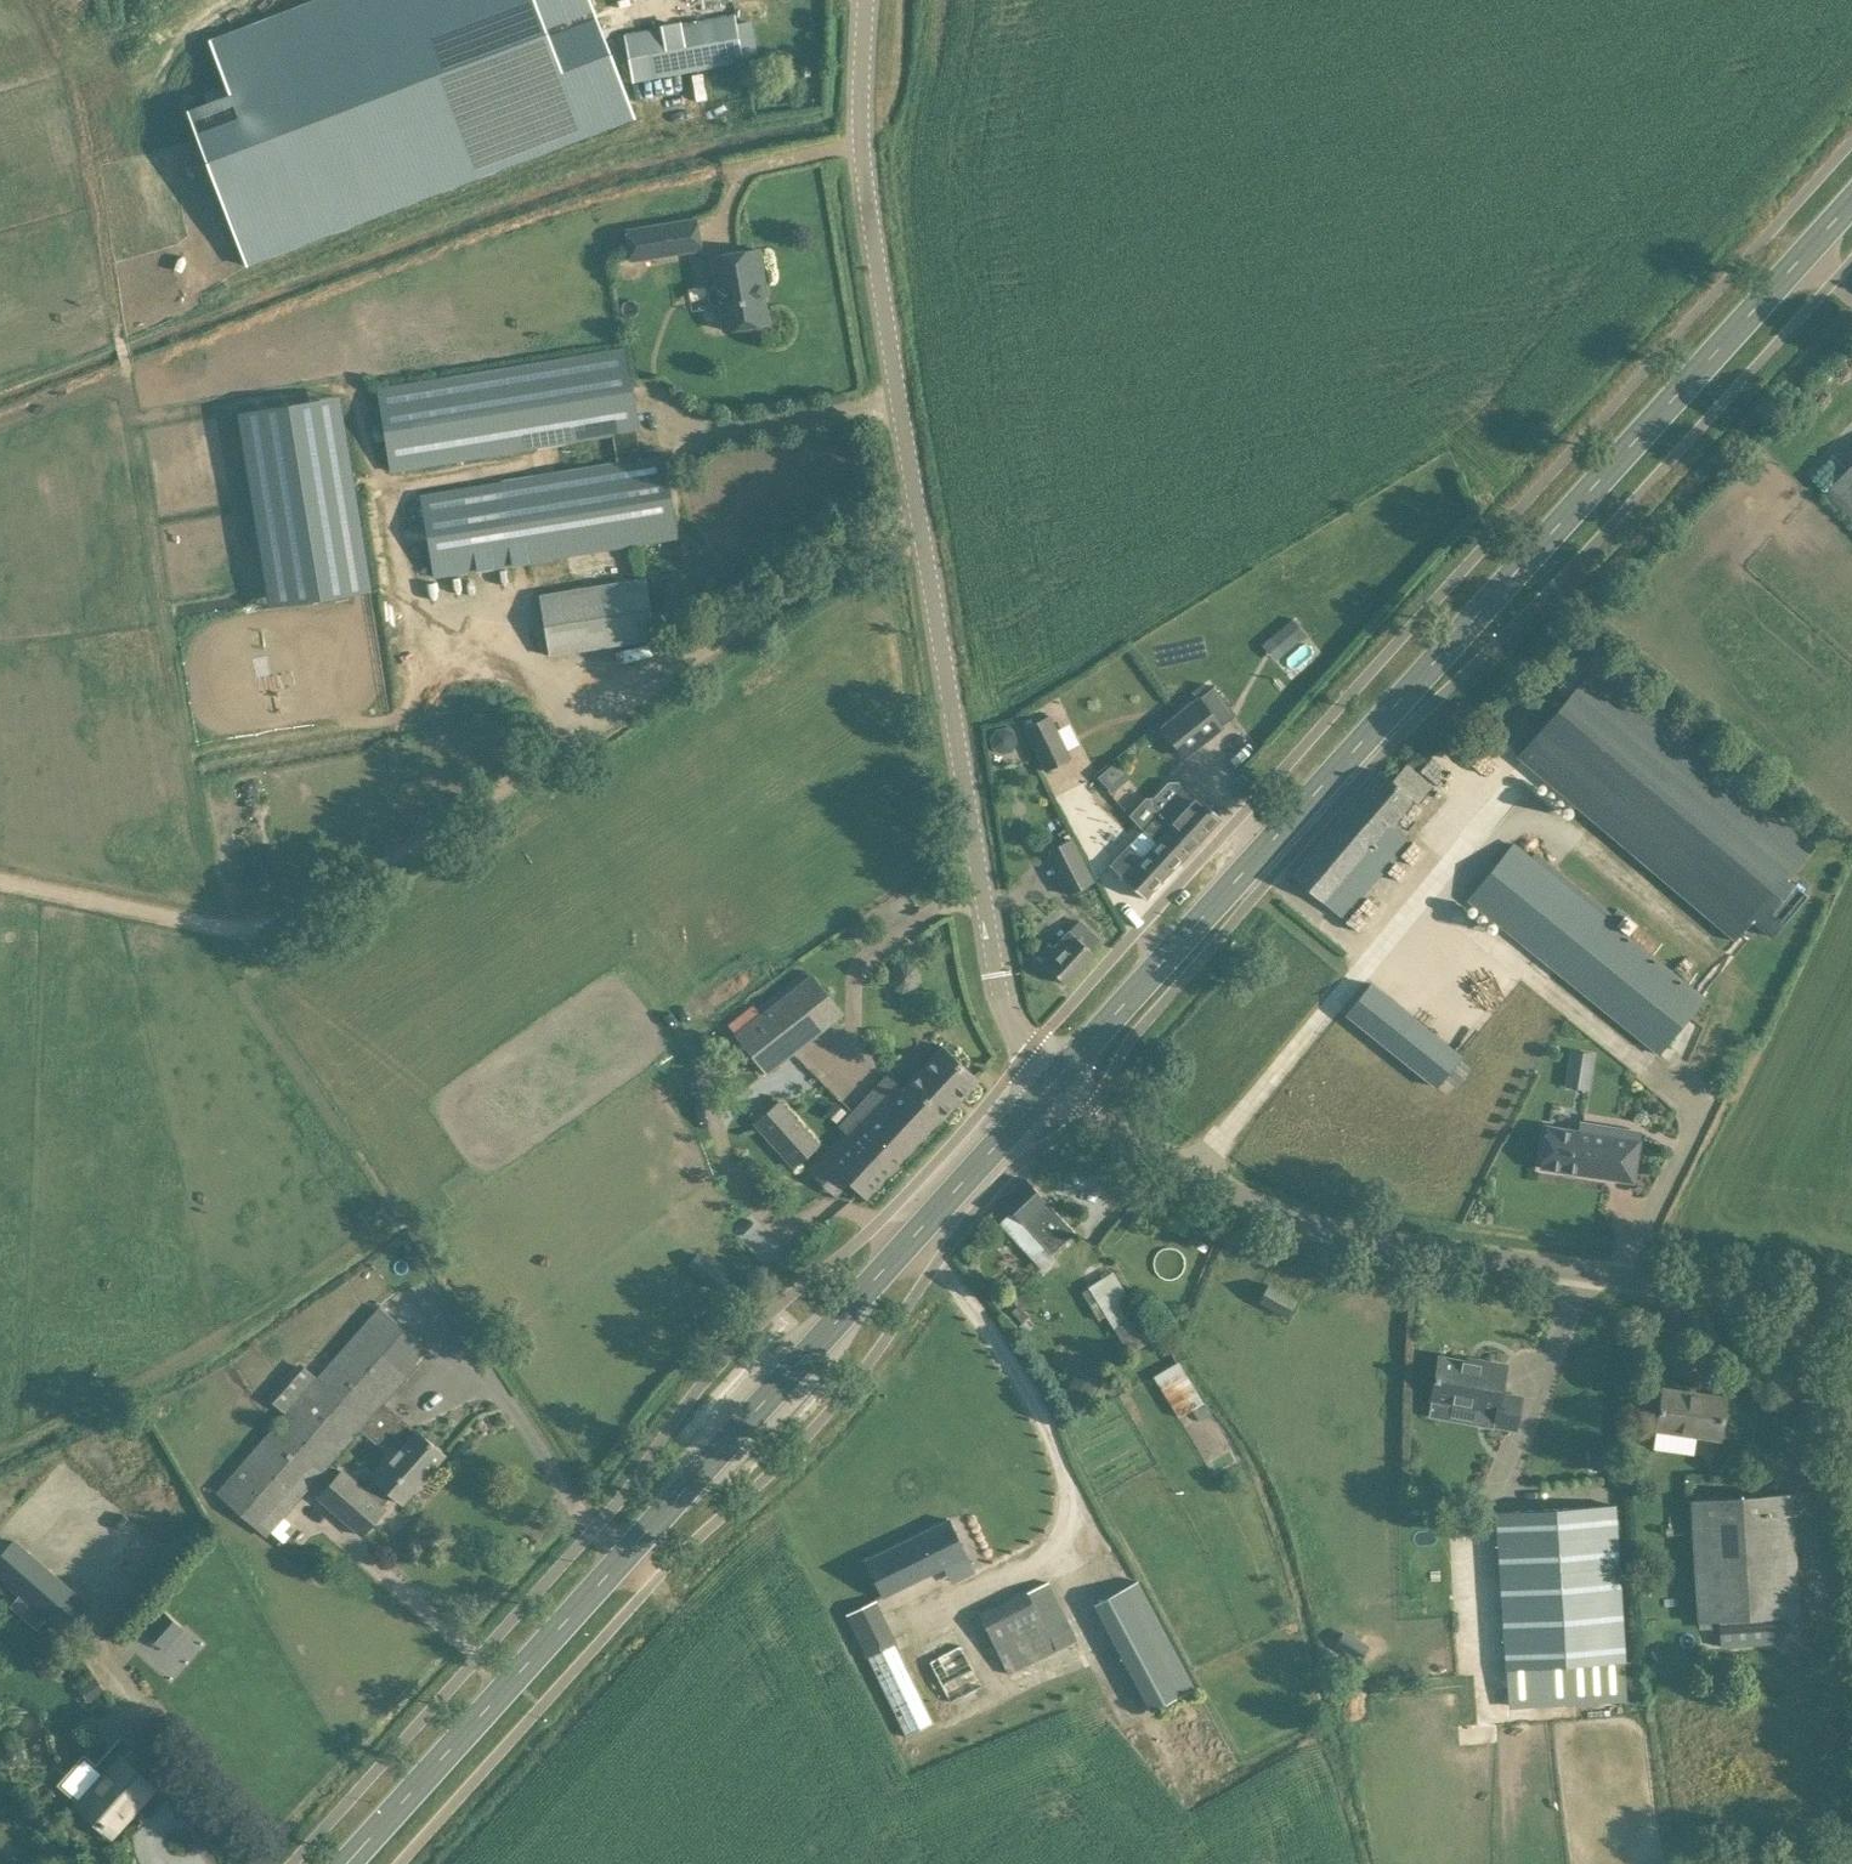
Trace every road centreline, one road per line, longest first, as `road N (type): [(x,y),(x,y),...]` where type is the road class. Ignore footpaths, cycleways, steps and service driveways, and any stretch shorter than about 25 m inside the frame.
road 1 (secondary): [(1059,1076),(1851,206)]
road 2 (unclassified): [(1059,1076),(1011,1030),(993,954),(875,181),(866,80),(869,0)]
road 3 (secondary): [(356,1863),(1059,1076)]
road 4 (unclassified): [(1851,1304),(1319,1219),(1243,1193),(1089,1107),(1059,1076)]

